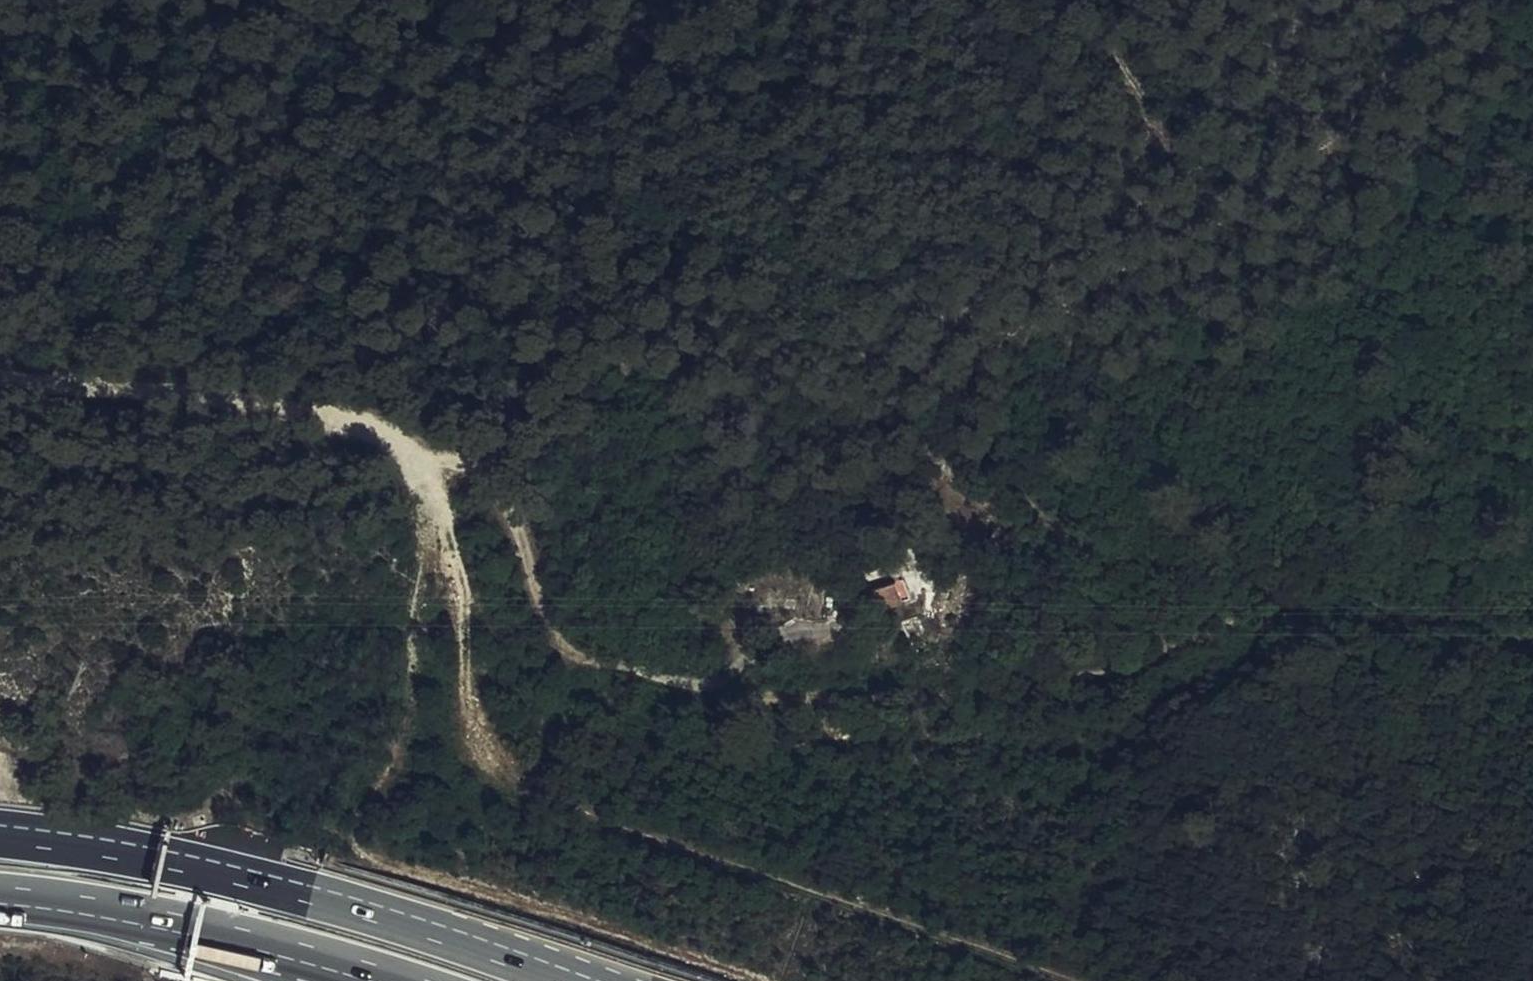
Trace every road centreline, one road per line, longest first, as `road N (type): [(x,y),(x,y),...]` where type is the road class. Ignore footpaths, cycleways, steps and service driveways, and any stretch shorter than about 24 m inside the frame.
road 1 (motorway): [(577,980),(249,878),(0,836)]
road 2 (motorway): [(0,894),(151,916),(402,980)]

